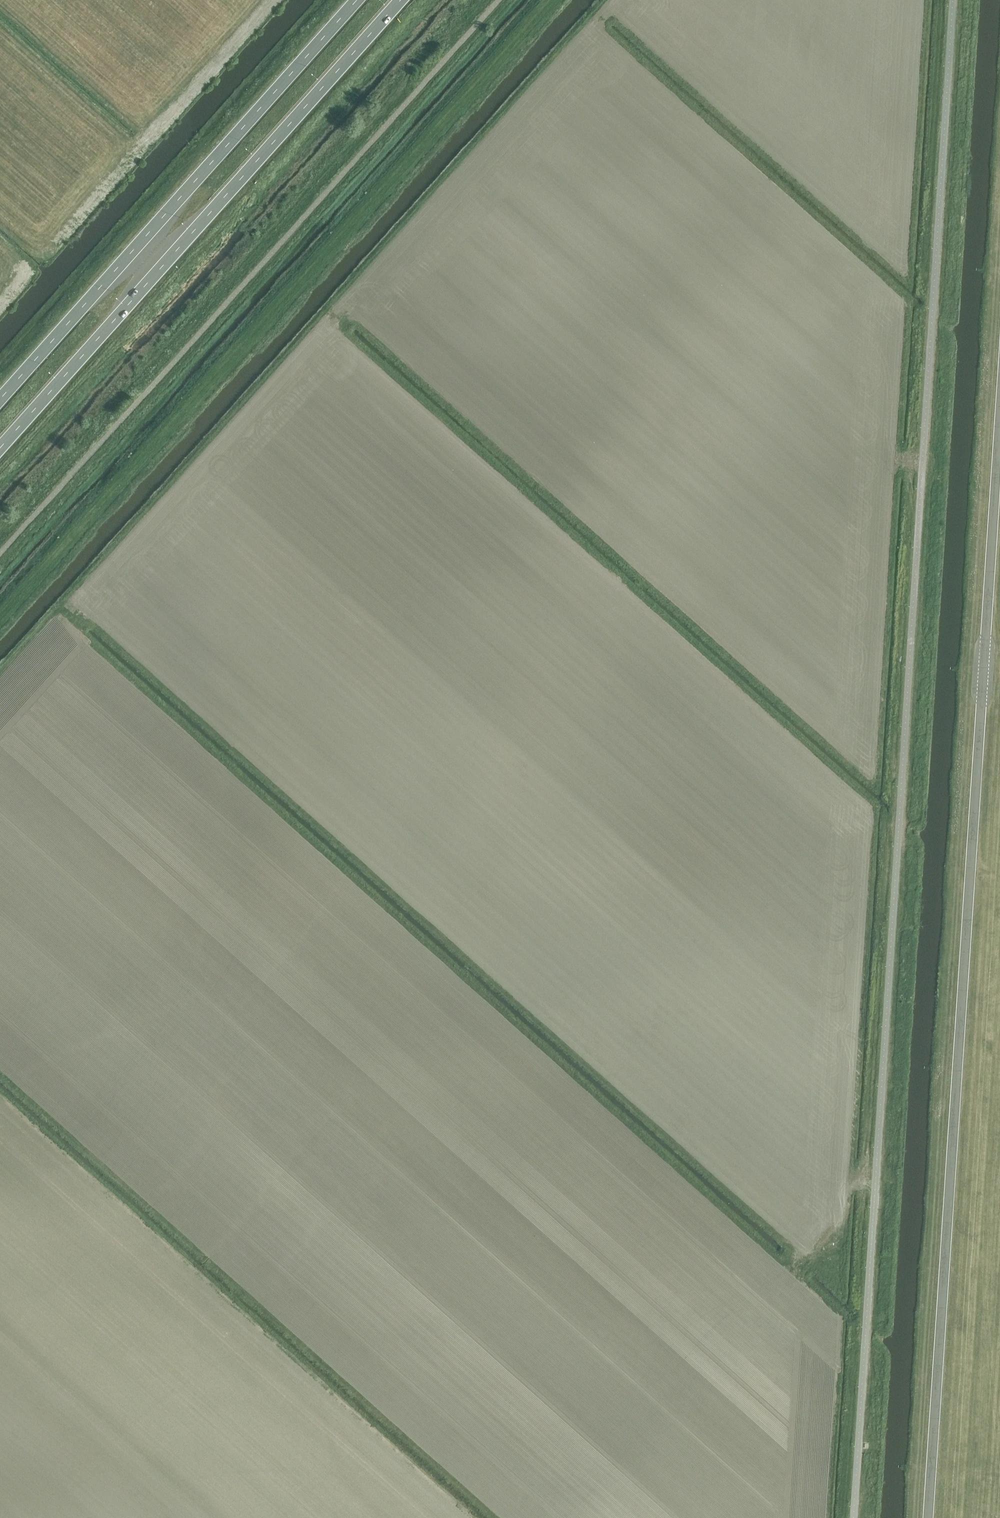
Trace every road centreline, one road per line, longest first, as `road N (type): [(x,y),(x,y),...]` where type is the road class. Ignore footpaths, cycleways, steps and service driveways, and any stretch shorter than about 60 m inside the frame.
road 1 (trunk): [(0,448),(401,0)]
road 2 (trunk): [(354,0),(0,397)]

